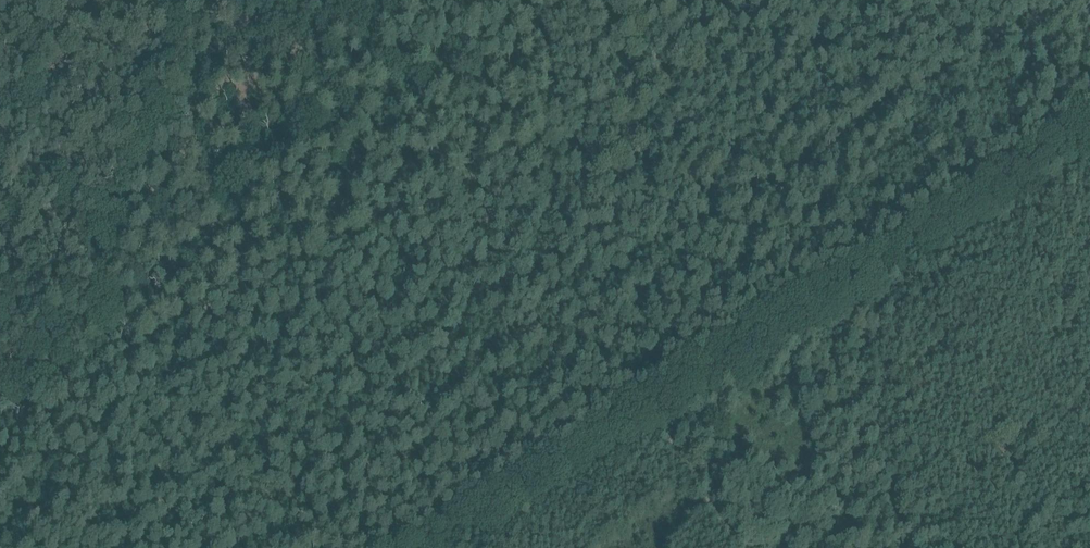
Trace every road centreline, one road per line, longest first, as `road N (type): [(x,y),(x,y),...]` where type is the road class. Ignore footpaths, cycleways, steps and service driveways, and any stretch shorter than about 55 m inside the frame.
road 1 (track): [(726,363),(1081,136)]
road 2 (track): [(432,547),(649,411)]

